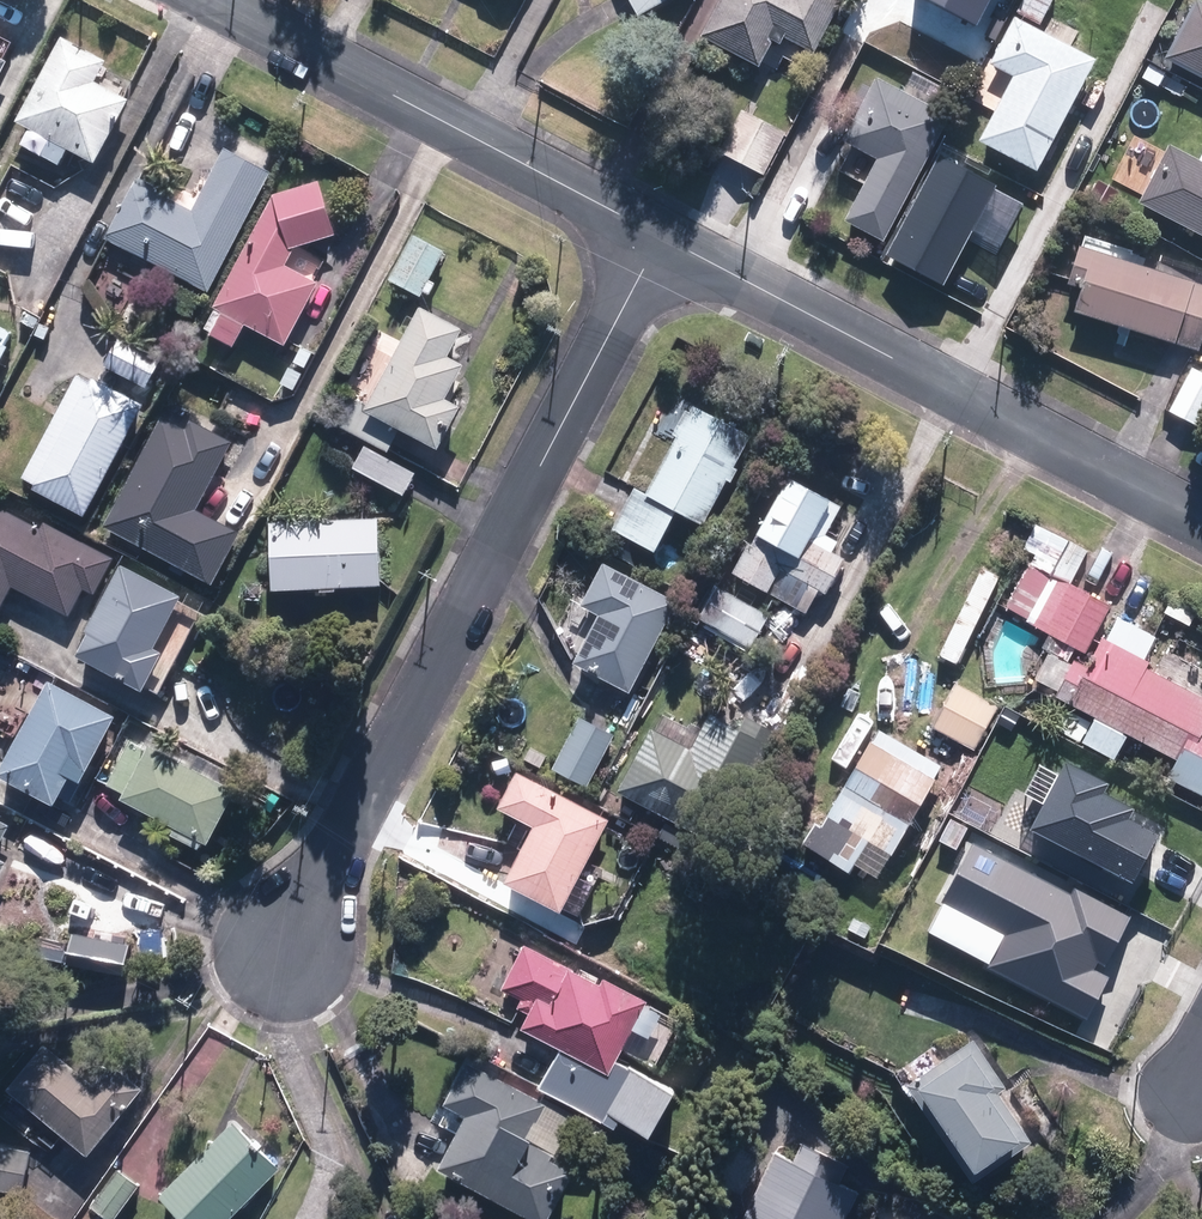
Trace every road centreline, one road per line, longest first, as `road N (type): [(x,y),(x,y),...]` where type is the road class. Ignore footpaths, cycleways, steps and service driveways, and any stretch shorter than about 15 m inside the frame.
road 1 (residential): [(283,957),(660,237)]
road 2 (residential): [(660,237),(1201,521)]
road 3 (residential): [(216,0),(660,237)]

